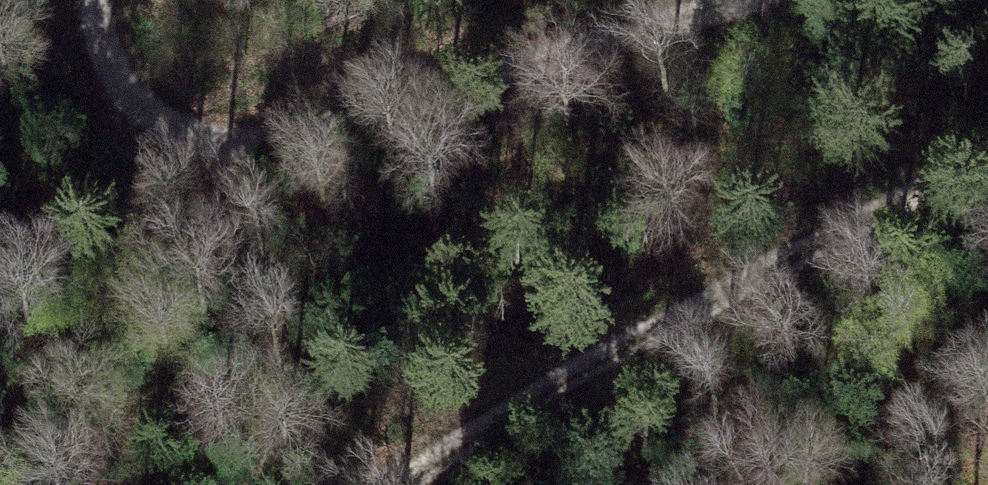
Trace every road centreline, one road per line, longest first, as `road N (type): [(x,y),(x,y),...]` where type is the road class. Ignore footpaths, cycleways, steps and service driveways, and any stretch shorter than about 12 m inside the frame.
road 1 (track): [(120,0),(117,34),(129,91),(182,130),(267,128),(750,0)]
road 2 (track): [(987,151),(820,247),(621,346),(398,484)]

